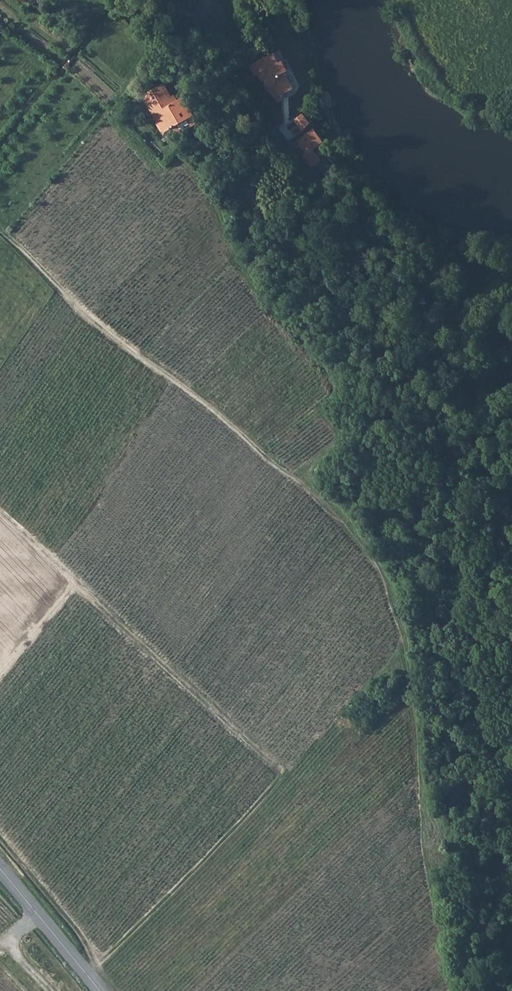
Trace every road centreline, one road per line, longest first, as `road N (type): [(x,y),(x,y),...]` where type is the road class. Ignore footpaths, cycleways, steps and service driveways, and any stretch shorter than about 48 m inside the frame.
road 1 (track): [(406,657),(376,566),(349,527),(221,417),(92,323),(0,232)]
road 2 (track): [(277,770),(0,518)]
road 3 (secondary): [(0,870),(100,990)]

